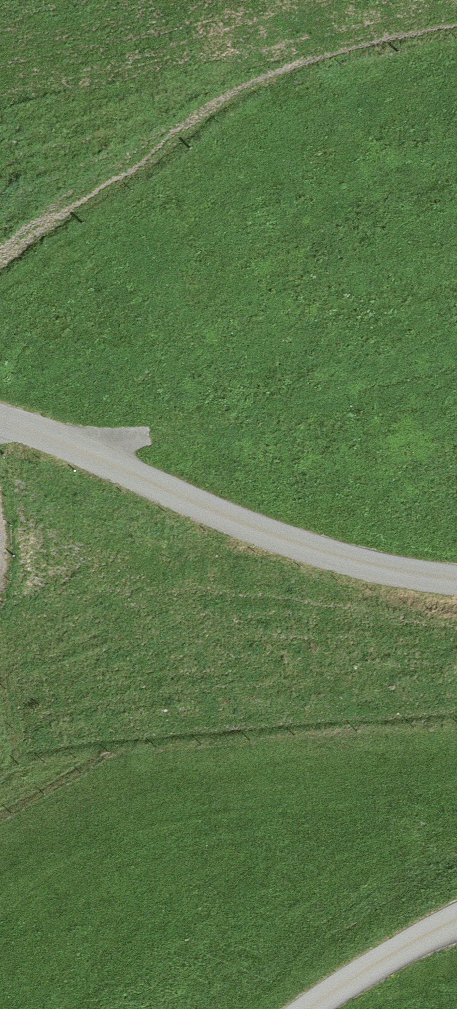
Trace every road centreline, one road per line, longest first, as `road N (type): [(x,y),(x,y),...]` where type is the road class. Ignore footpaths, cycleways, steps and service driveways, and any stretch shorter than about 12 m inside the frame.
road 1 (unclassified): [(456,582),(296,543),(0,421)]
road 2 (track): [(55,441),(260,421),(456,373)]
road 3 (unclassified): [(306,1008),(456,921)]

